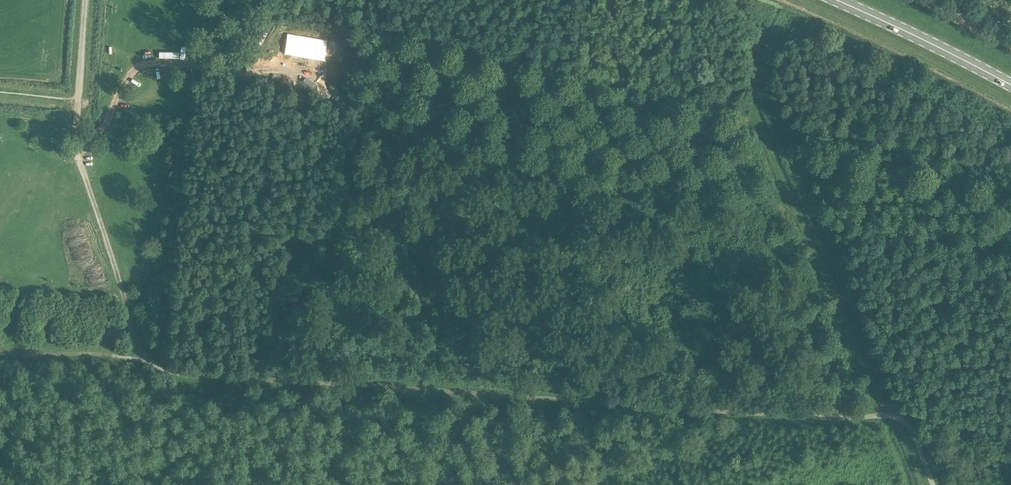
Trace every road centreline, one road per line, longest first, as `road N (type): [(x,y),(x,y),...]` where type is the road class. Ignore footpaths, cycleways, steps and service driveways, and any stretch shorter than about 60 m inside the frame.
road 1 (track): [(927,484),(899,417),(154,365),(132,326),(112,245),(74,150),(77,103)]
road 2 (secondary): [(836,0),(1010,86)]

